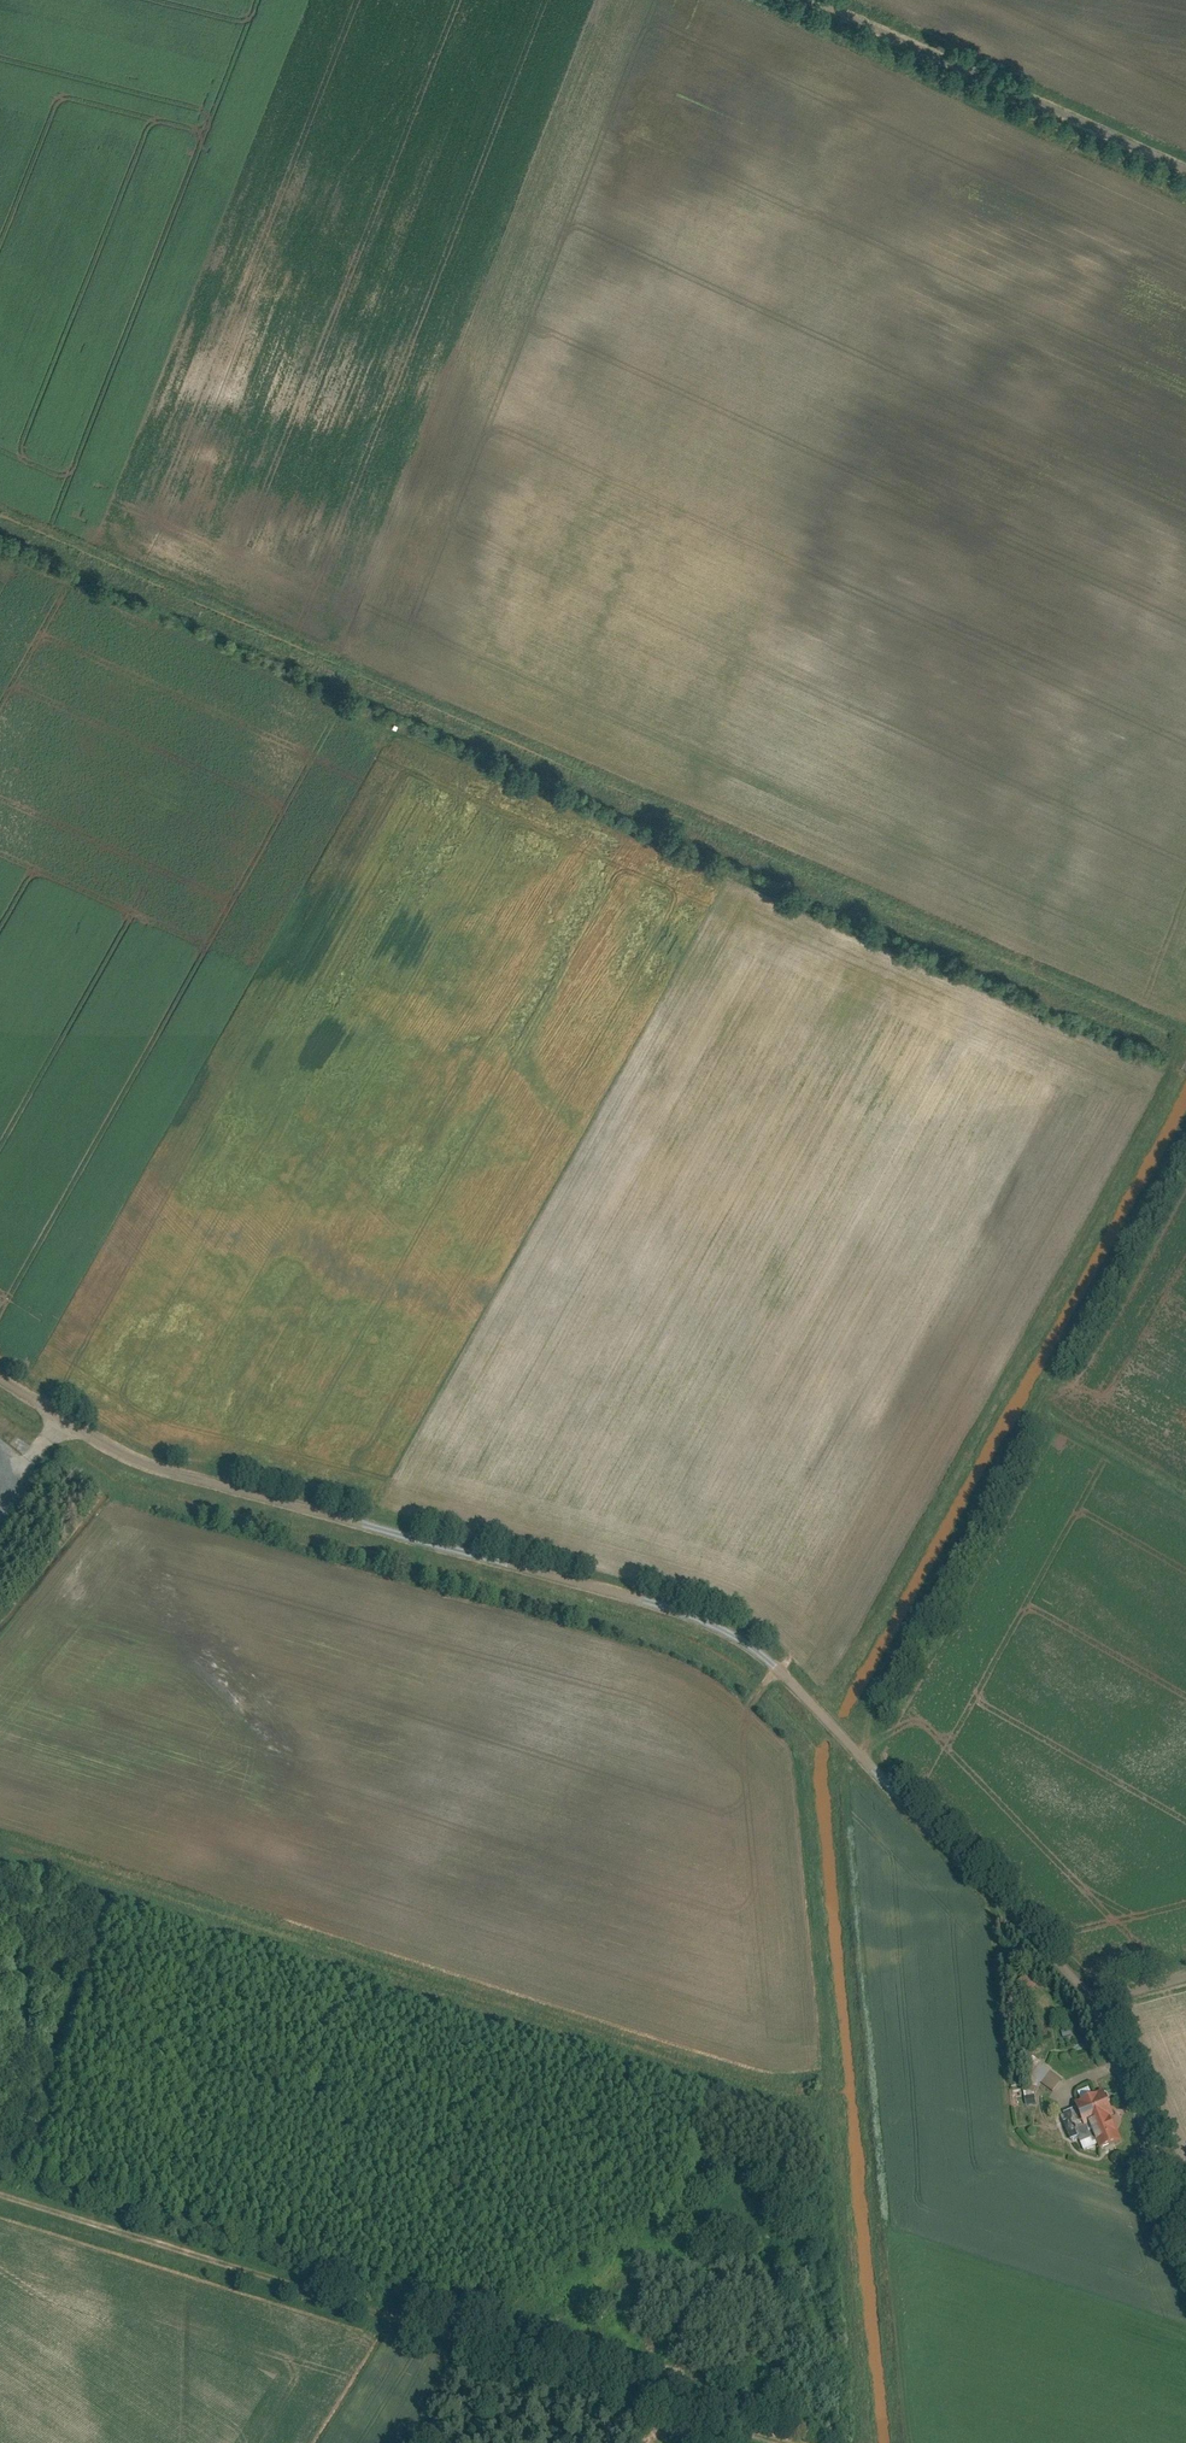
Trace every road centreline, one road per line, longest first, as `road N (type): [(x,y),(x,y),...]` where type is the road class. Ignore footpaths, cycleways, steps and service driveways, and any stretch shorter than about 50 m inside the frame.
road 1 (unclassified): [(1092,2001),(854,1750),(719,1624),(643,1594),(120,1453),(0,1374)]
road 2 (track): [(802,2442),(0,2190)]
road 3 (unclassified): [(815,0),(1185,167)]
road 4 (unclassified): [(1185,2233),(1092,2001)]

